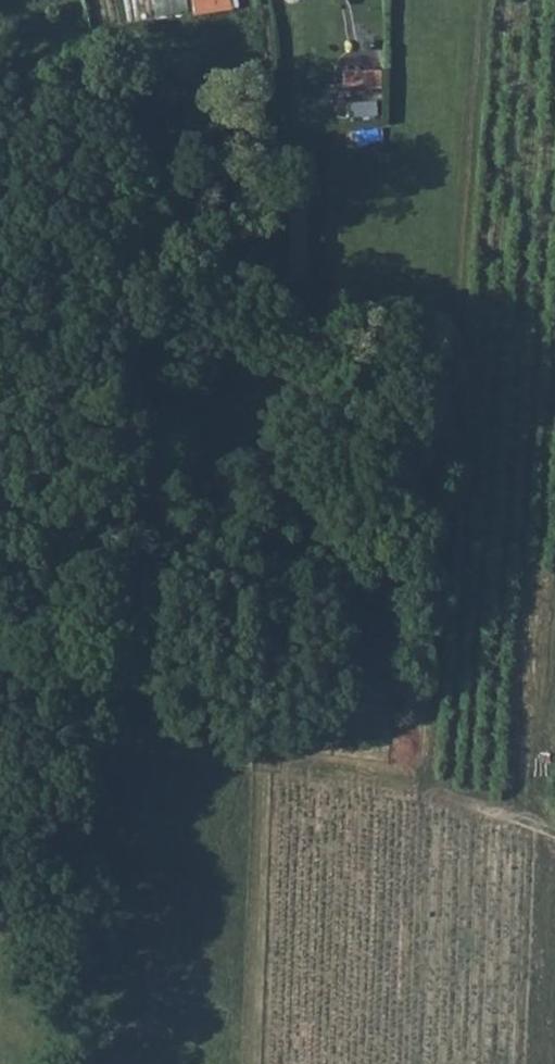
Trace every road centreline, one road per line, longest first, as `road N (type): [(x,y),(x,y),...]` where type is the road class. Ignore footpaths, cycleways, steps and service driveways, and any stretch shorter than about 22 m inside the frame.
road 1 (track): [(554,844),(478,812),(264,768),(252,1063)]

